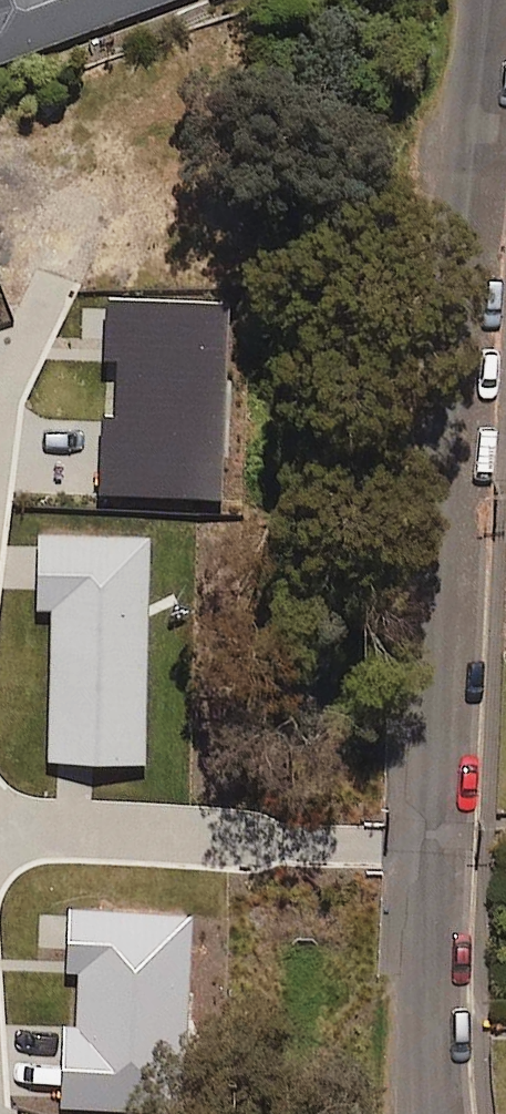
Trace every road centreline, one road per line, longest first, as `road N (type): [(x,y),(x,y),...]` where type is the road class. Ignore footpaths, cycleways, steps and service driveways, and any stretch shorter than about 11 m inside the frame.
road 1 (residential): [(434,849),(435,601),(494,0)]
road 2 (residential): [(434,849),(0,835)]
road 3 (residential): [(434,1113),(434,849)]

